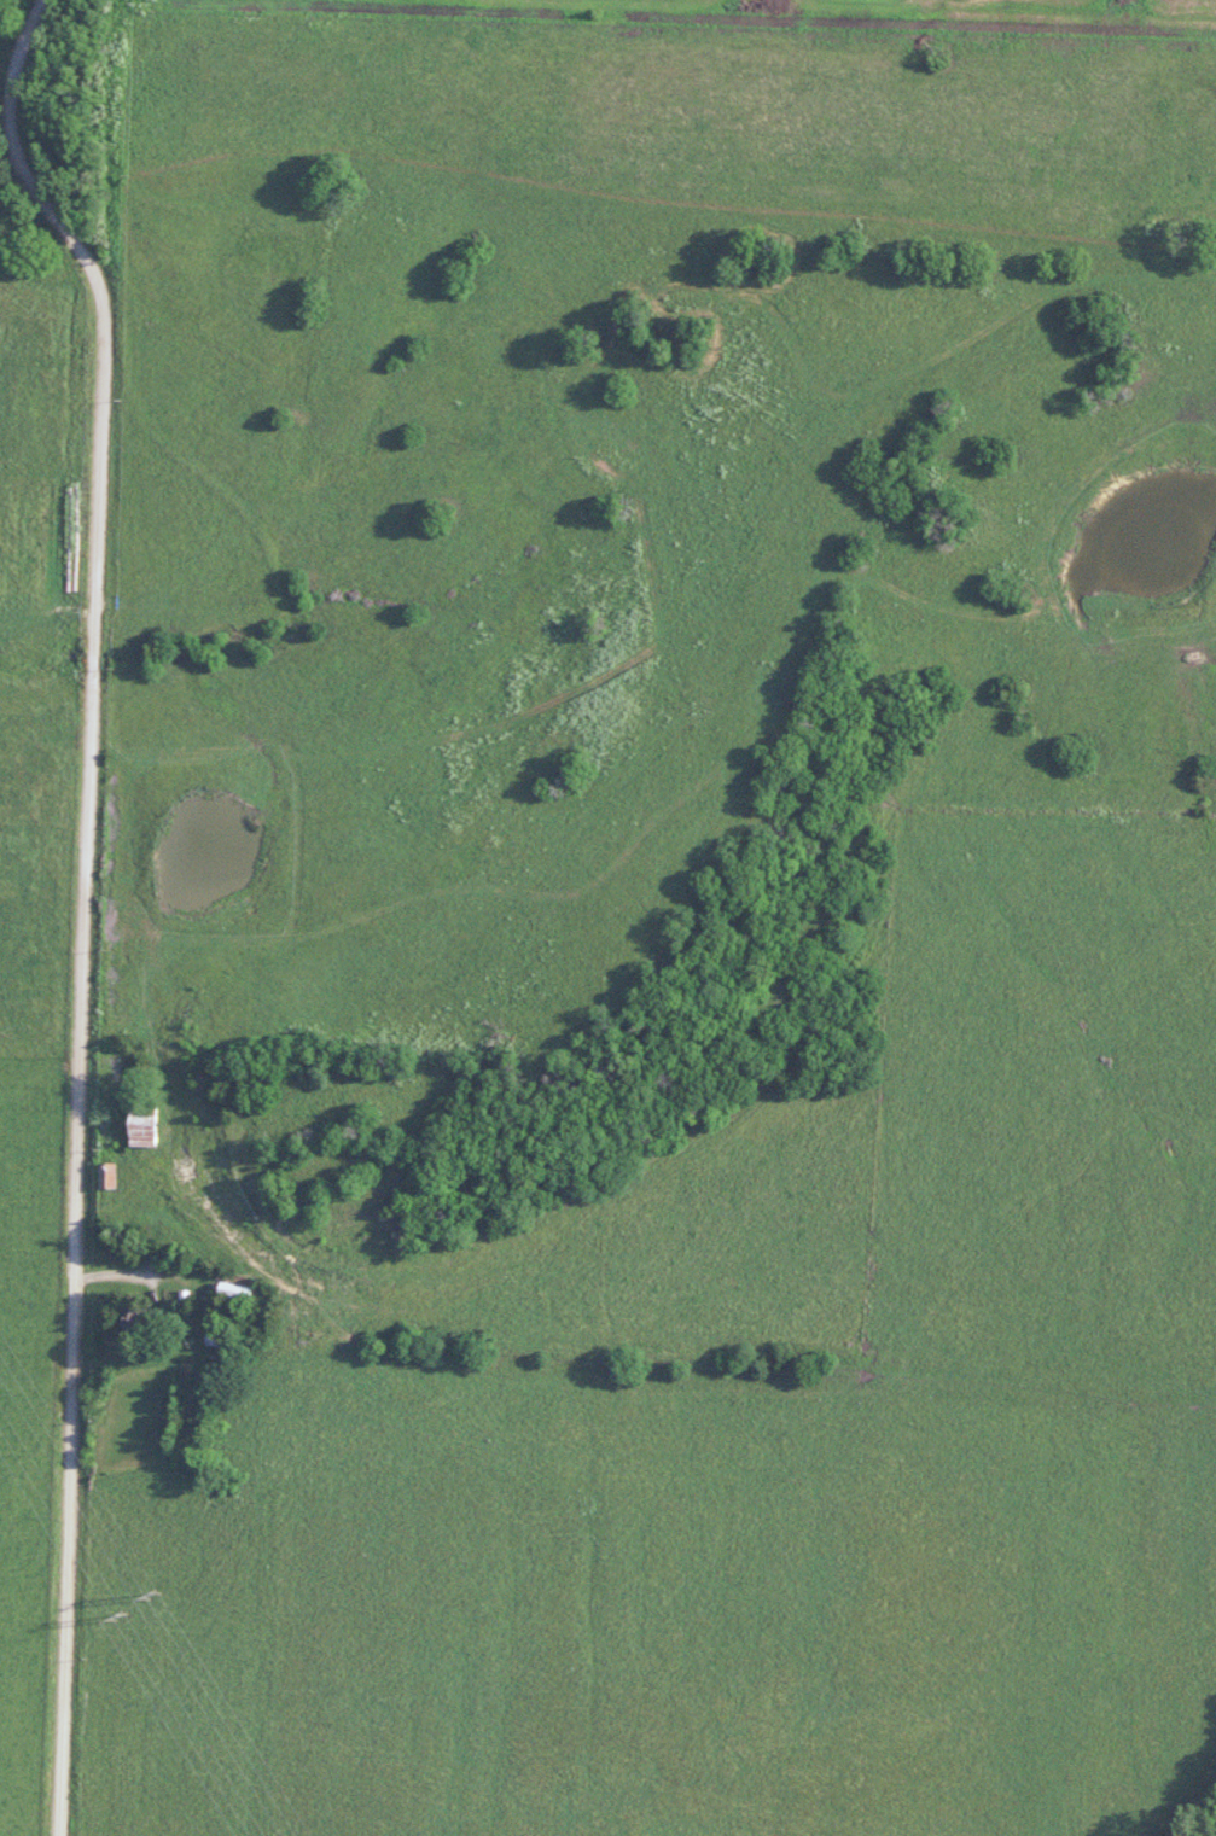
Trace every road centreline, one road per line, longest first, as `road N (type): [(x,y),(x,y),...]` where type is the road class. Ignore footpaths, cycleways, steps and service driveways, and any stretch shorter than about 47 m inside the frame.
road 1 (residential): [(42,0),(10,91),(11,138),(98,273),(101,303),(59,1835)]

